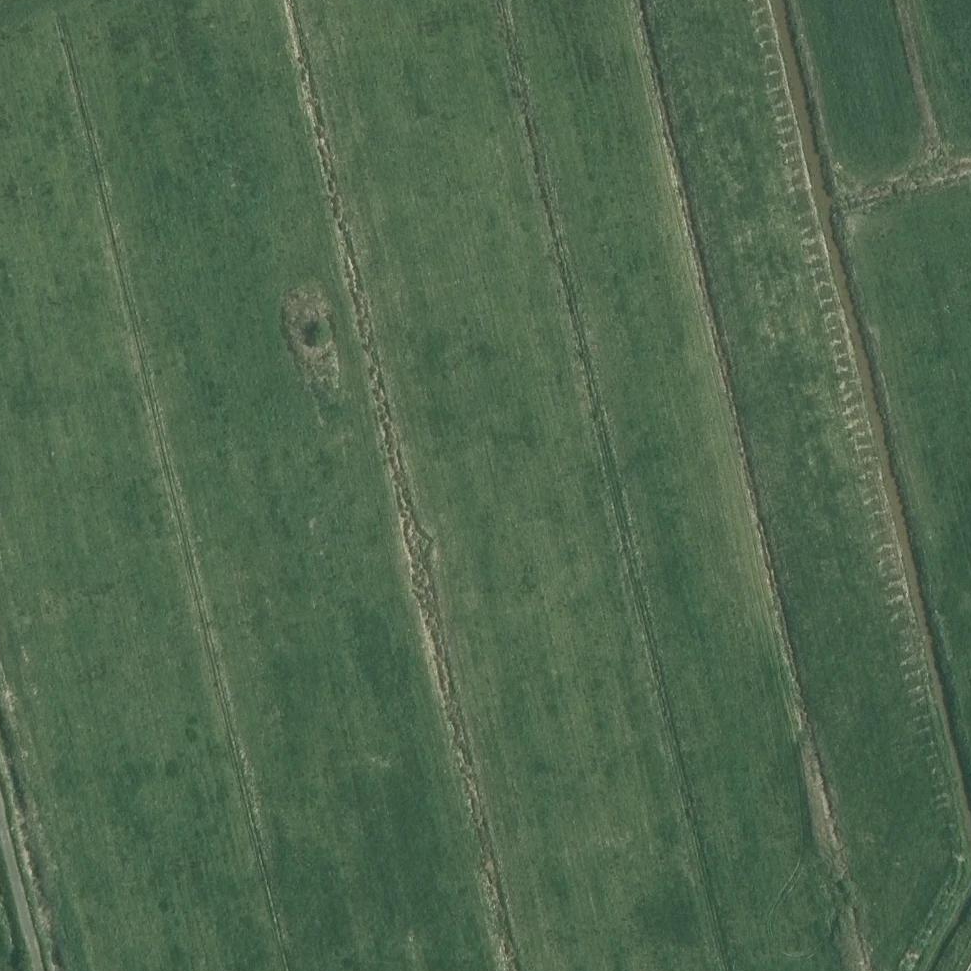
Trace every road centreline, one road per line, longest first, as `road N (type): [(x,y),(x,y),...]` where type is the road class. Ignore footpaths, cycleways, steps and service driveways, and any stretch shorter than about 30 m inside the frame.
road 1 (track): [(0,800),(42,970)]

